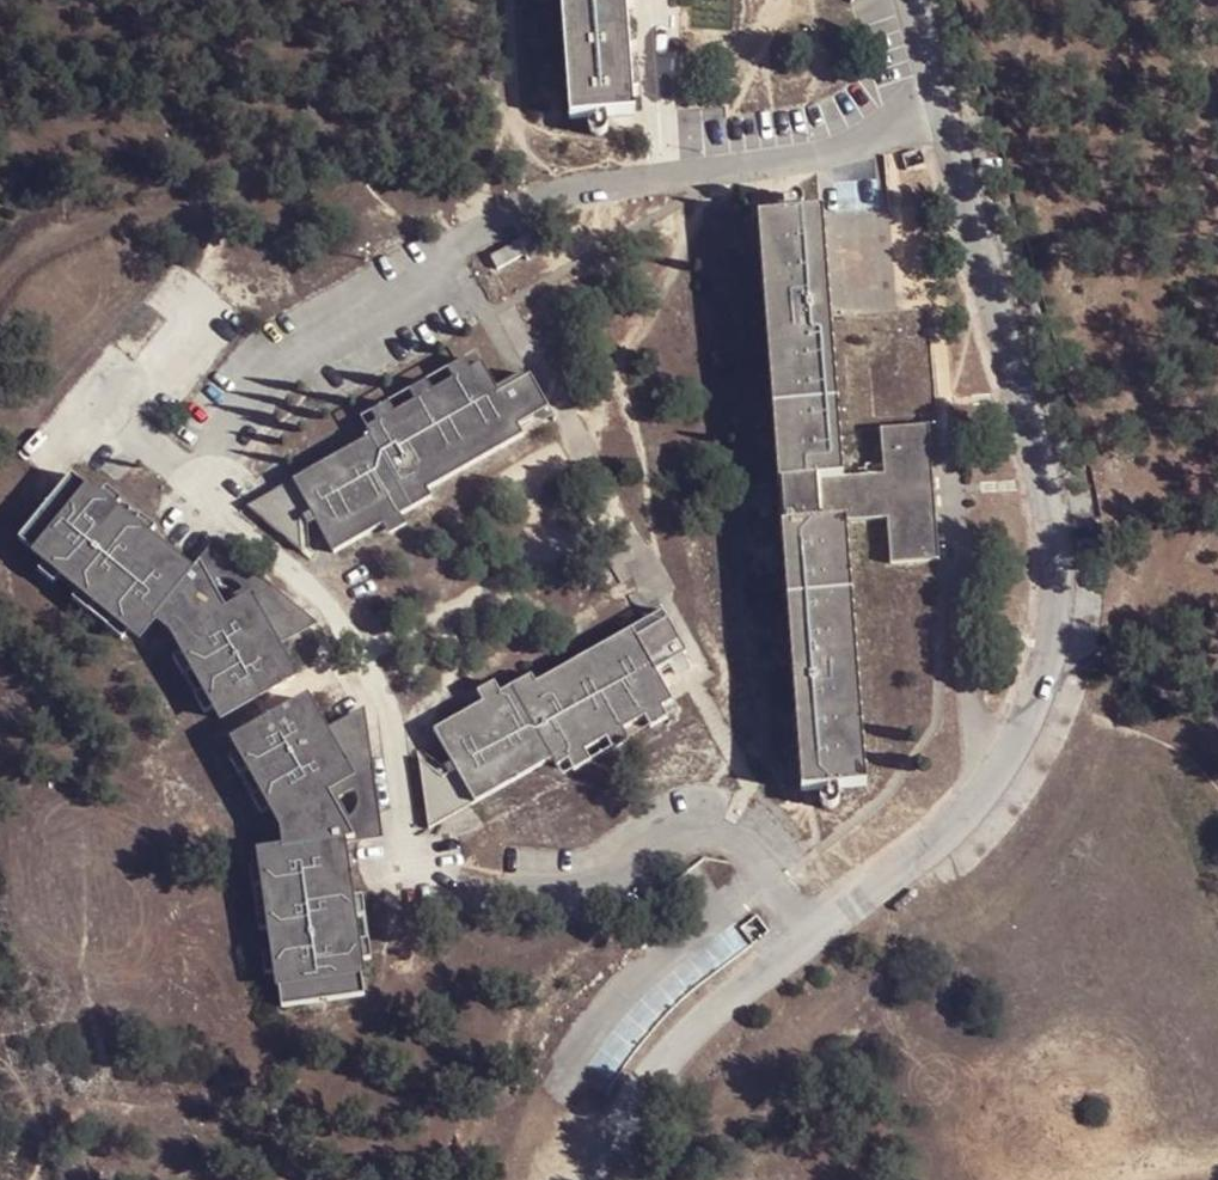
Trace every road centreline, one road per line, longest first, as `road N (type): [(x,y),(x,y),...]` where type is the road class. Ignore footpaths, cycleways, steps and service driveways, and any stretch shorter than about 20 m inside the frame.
road 1 (unclassified): [(938,104),(1013,397),(1043,481),(1054,544),(1052,619),(1035,701),(991,788),(815,939)]
road 2 (unclassified): [(938,104),(832,152),(554,191),(272,368),(191,487)]
road 3 (unclassified): [(815,939),(727,838),(700,828),(673,834),(585,885),(519,893),(454,887)]
road 4 (unclassified): [(815,939),(690,1034),(623,1104),(593,1179)]

